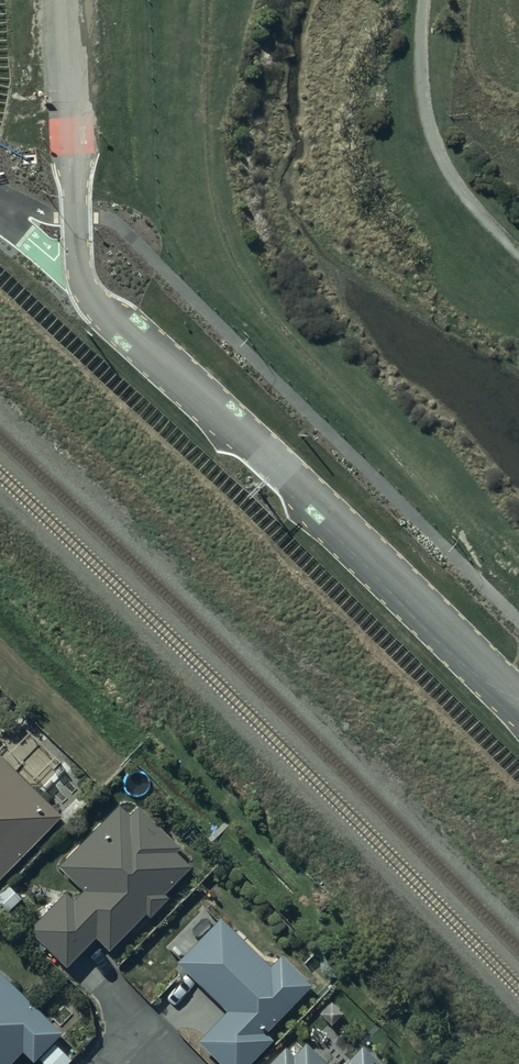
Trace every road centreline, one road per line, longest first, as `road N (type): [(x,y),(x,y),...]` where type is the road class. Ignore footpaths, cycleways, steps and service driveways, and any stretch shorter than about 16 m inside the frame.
road 1 (track): [(199,0),(214,226),(273,311),(518,587)]
road 2 (residential): [(85,290),(518,703)]
road 3 (unclassified): [(67,0),(85,290)]

